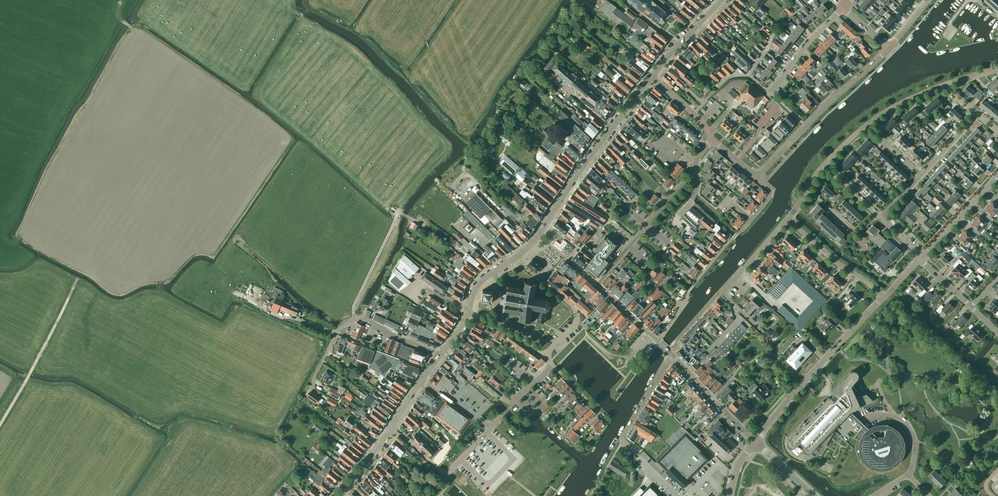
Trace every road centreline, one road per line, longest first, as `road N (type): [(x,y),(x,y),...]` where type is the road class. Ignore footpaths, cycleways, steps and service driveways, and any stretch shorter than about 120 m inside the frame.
road 1 (residential): [(657,341),(596,285),(695,172)]
road 2 (tertiary): [(514,258),(652,77)]
road 3 (unclassified): [(755,442),(883,297)]
road 4 (unclassified): [(757,177),(889,47)]
road 5 (track): [(0,426),(77,279)]
road 6 (residential): [(501,416),(445,474),(392,426)]
road 7 (residential): [(553,365),(544,356),(576,314),(514,258)]
road 8 (residential): [(883,297),(788,218)]
road 9 (residential): [(672,354),(619,442),(636,453)]
road 10 (residential): [(755,442),(672,354)]
road 11 (residential): [(907,475),(914,439),(902,420),(876,414),(849,431)]

